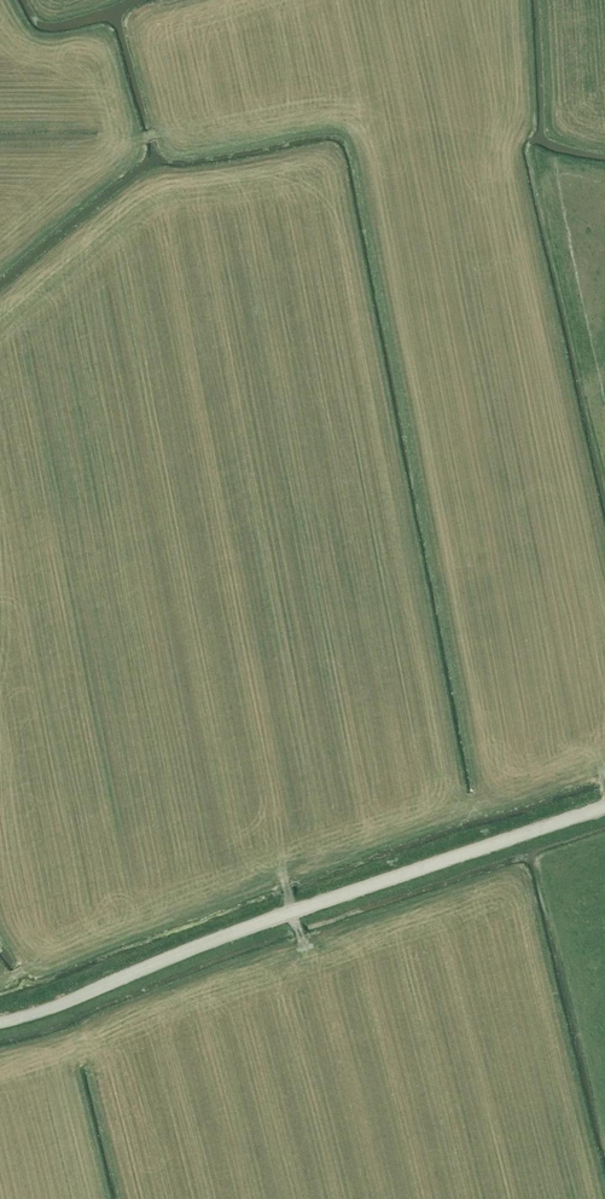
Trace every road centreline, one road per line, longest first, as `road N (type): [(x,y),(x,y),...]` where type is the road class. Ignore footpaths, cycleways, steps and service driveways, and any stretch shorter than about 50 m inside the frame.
road 1 (tertiary): [(0,1023),(244,928),(604,807)]

